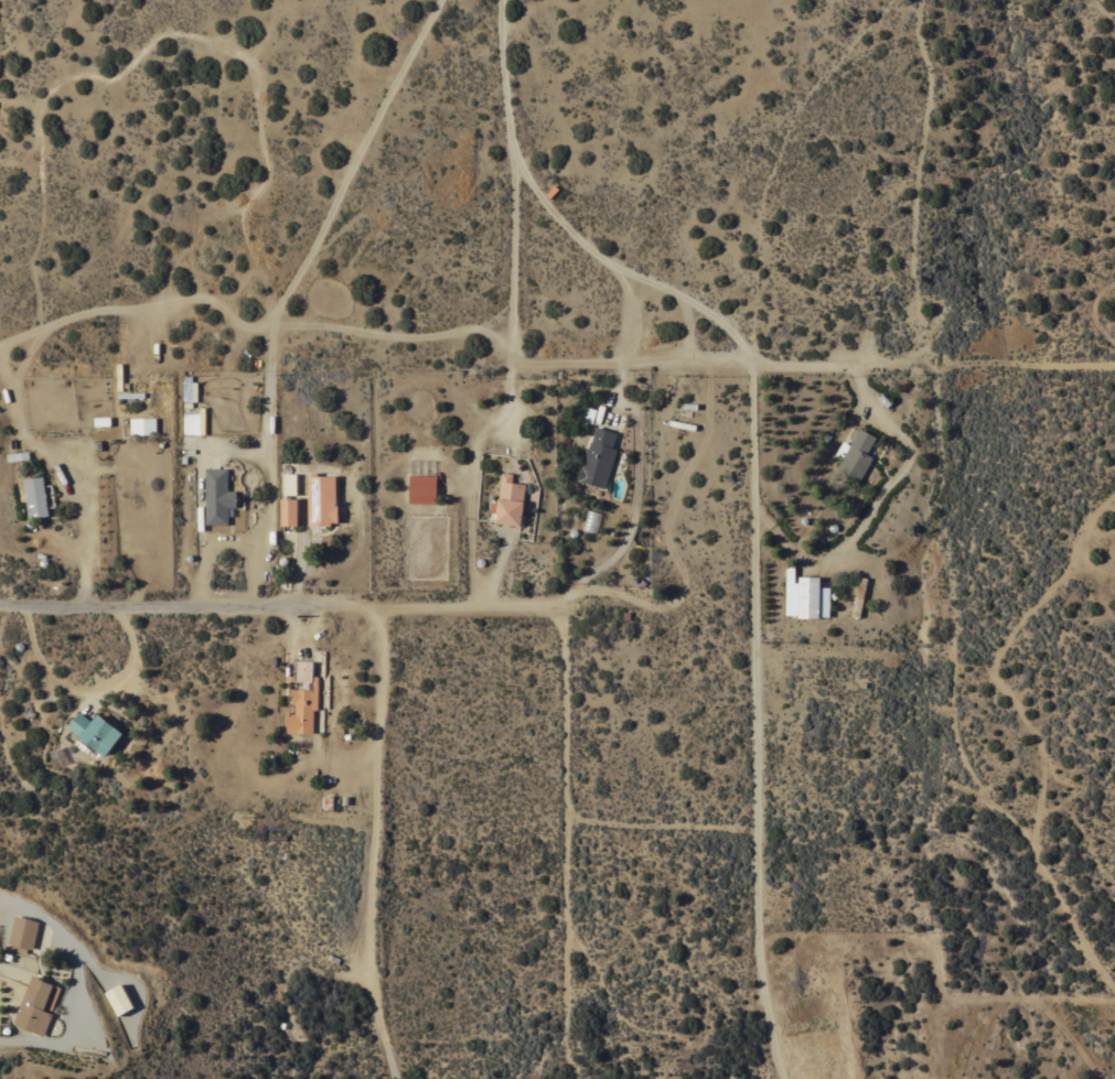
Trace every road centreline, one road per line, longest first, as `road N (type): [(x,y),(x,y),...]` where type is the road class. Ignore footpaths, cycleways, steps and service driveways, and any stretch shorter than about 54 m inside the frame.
road 1 (residential): [(782,1078),(754,942),(752,358),(722,320),(587,249),(515,149)]
road 2 (residential): [(1114,363),(515,354),(516,0)]
road 3 (residential): [(0,610),(538,605),(566,629),(566,813)]
road 4 (residential): [(0,346),(75,313),(160,312),(201,298),(259,324),(430,341),(475,334),(515,354)]
road 5 (residential): [(394,1078),(371,981),(380,660),(373,607)]
road 6 (residential): [(442,0),(269,325)]
road 7 (residential): [(0,1044),(63,1046),(73,1037),(76,962),(56,928),(0,900)]

